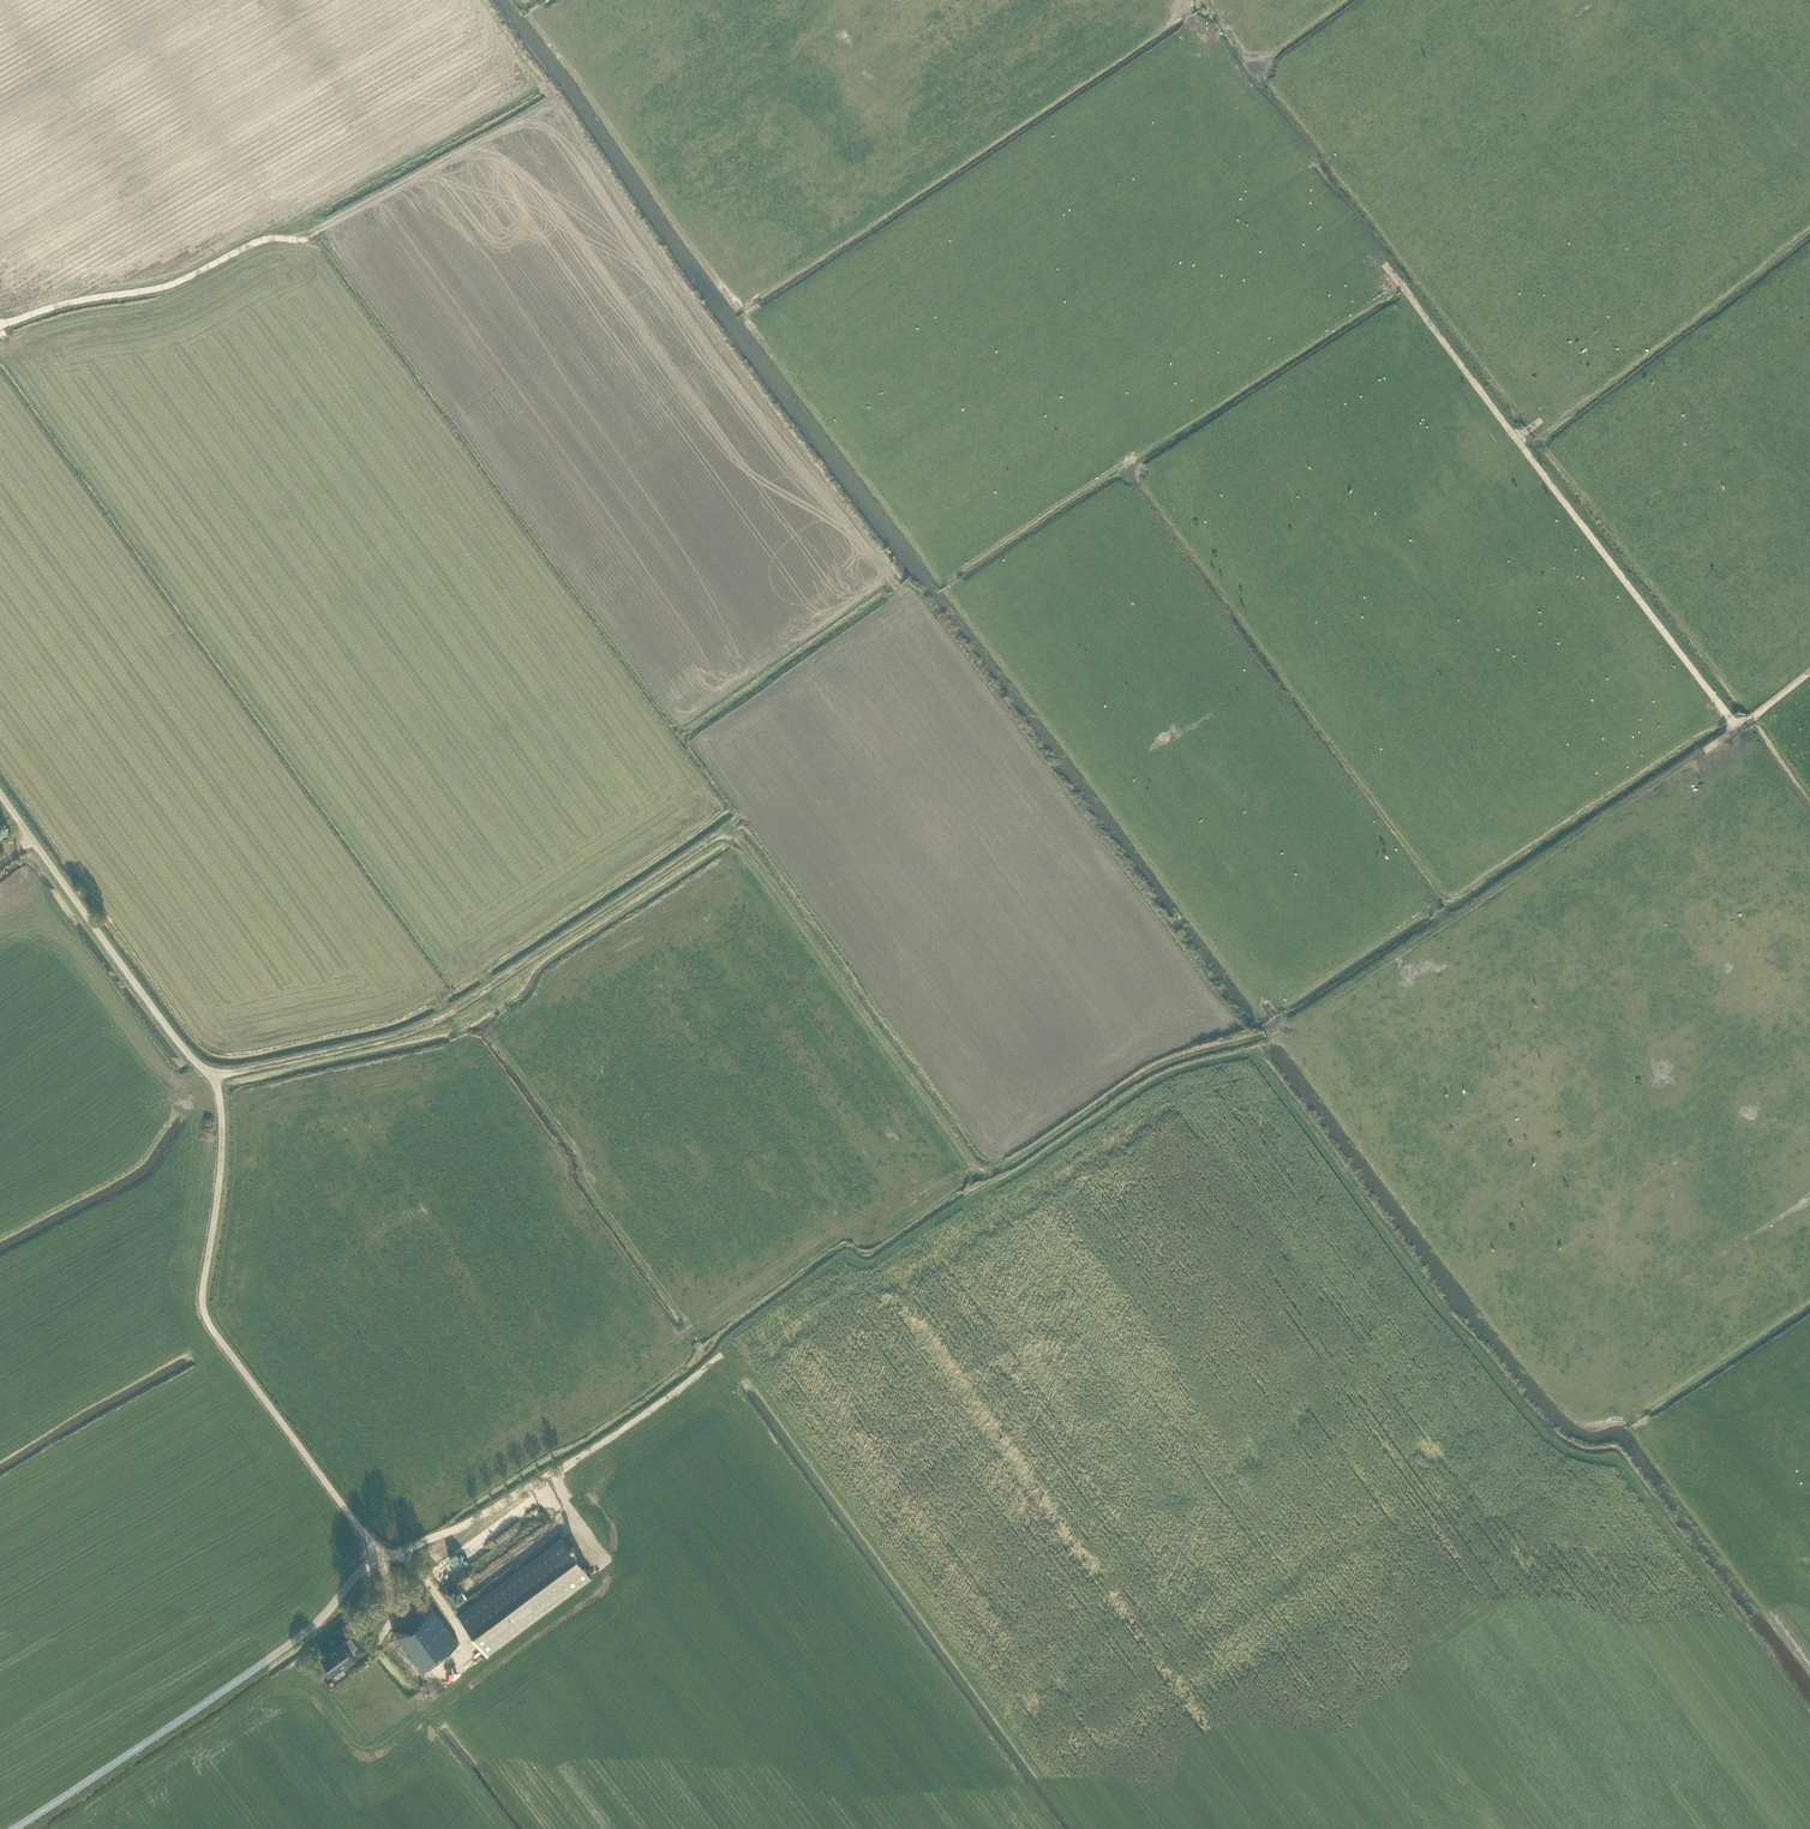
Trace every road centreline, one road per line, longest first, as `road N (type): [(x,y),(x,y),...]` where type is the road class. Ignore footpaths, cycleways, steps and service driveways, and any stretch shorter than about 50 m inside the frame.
road 1 (unclassified): [(13,1828),(290,1643),(362,1578),(373,1550),(205,1315),(221,1154),(214,1078),(162,1020),(0,793)]

